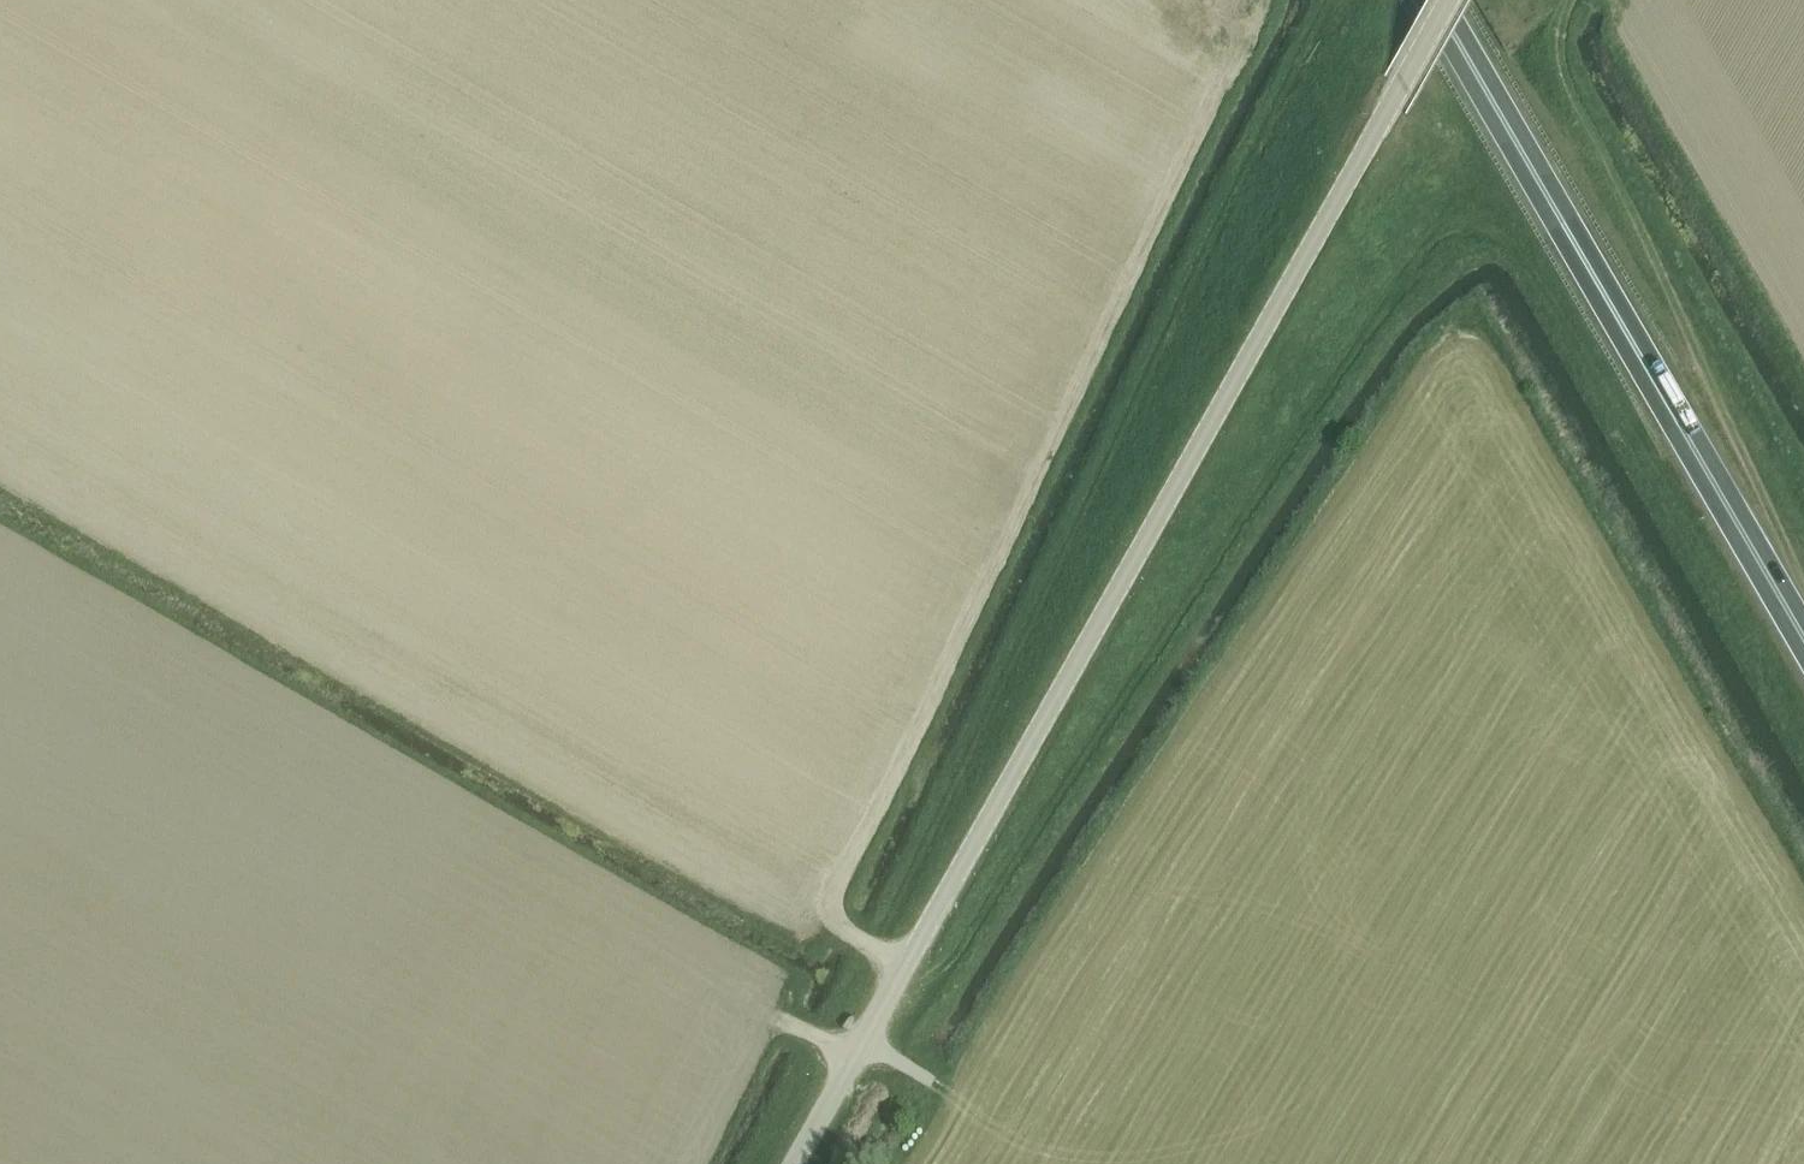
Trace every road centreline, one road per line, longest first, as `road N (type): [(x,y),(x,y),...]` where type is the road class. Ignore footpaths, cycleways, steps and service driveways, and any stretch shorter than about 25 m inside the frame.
road 1 (unclassified): [(795,1163),(1449,0)]
road 2 (trunk): [(1803,639),(1467,56)]

